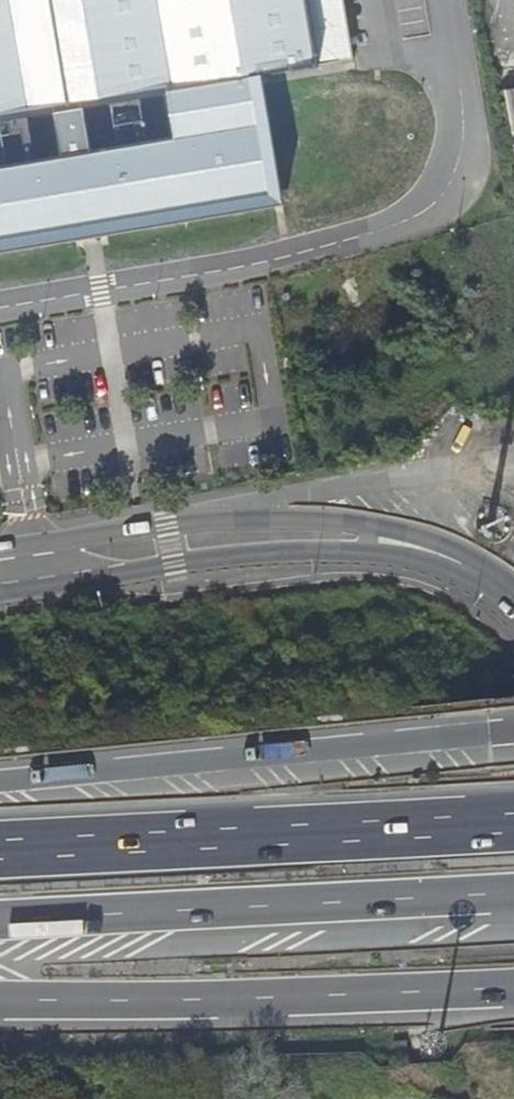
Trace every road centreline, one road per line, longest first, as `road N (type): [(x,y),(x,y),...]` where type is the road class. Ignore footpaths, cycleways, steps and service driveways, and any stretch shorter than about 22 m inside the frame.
road 1 (motorway): [(513,738),(0,779)]
road 2 (motorway): [(513,824),(0,853)]
road 3 (motorway): [(0,920),(513,891)]
road 4 (motorway): [(0,1002),(513,989)]
road 5 (tertiary): [(395,543),(353,525),(214,517),(0,547)]
road 6 (tertiary): [(0,582),(395,543)]
road 7 (tertiary): [(513,599),(438,553),(395,543)]

